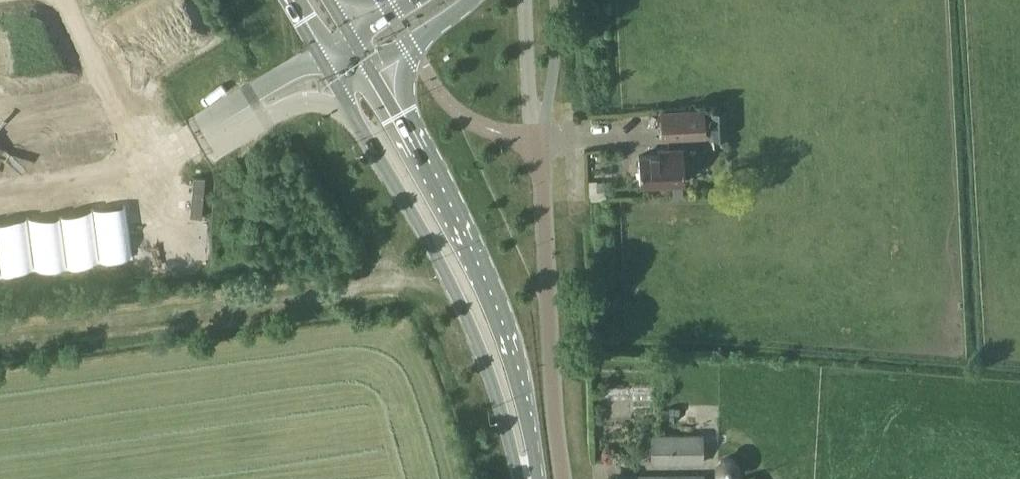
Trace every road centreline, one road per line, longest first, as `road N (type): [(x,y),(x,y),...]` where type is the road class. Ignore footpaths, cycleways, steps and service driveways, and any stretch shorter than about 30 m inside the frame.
road 1 (unclassified): [(562,478),(525,0)]
road 2 (secondary): [(537,478),(507,349),(476,270),(373,71)]
road 3 (secondary): [(341,89),(443,265),(481,352),(518,478)]
road 4 (secondary): [(373,71),(472,0)]

